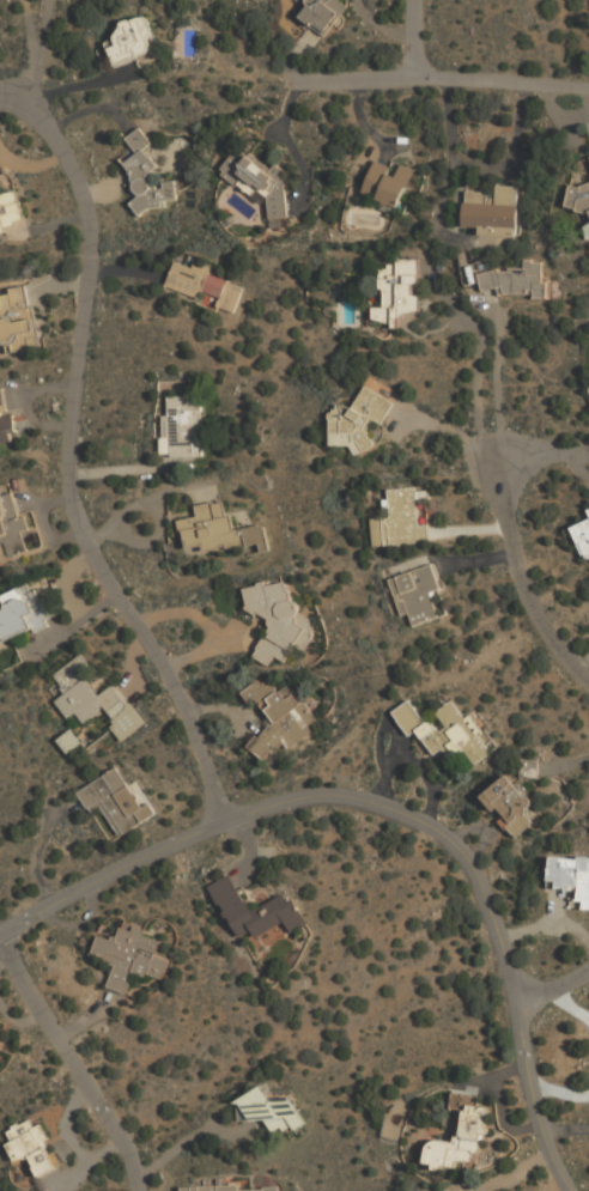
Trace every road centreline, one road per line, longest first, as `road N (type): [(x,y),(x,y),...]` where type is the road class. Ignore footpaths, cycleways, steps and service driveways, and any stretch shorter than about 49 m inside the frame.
road 1 (residential): [(0,932),(135,858),(279,802),(326,796),(406,816),(443,835),(468,864),(512,998),(546,1151),(570,1190)]
road 2 (residential): [(0,99),(26,109),(51,134),(81,200),(91,248),(66,458),(71,506),(184,709),(223,822)]
road 3 (residential): [(588,680),(524,591),(502,506),(512,470),(544,451),(588,454)]
road 4 (residential): [(588,91),(413,79),(303,84)]
road 5 (residential): [(139,1190),(114,1126),(0,943)]

